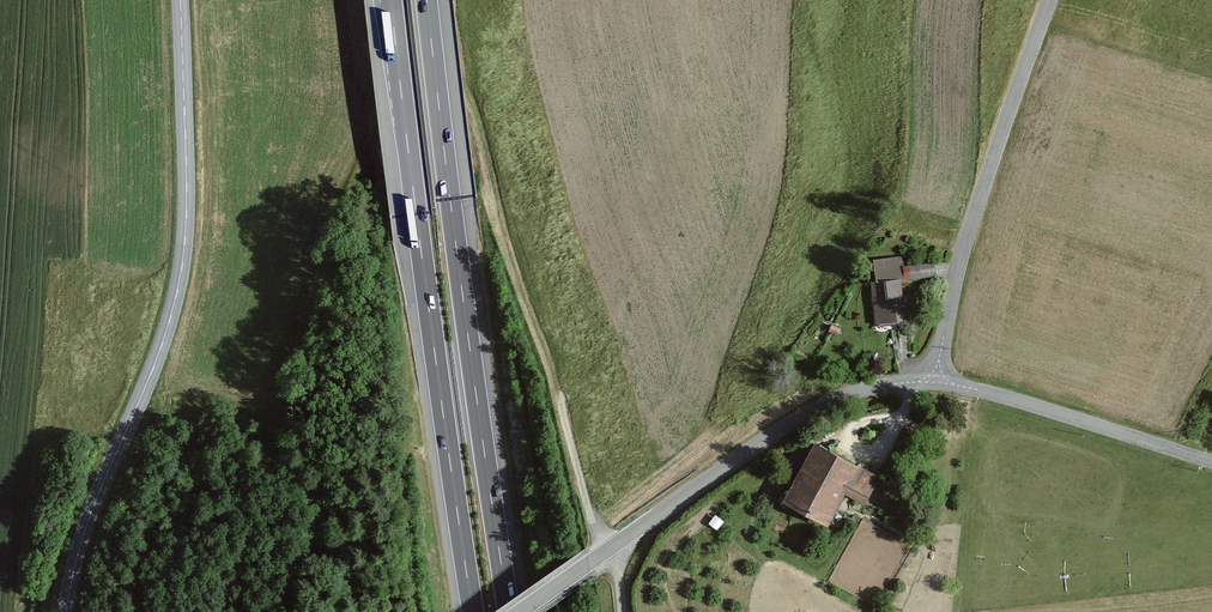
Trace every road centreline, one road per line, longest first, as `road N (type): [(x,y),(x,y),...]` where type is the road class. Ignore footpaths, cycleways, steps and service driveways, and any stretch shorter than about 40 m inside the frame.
road 1 (secondary): [(180,0),(186,179),(176,290),(154,362),(84,523),(64,611)]
road 2 (motorway): [(390,0),(473,611)]
road 3 (motorway): [(509,611),(426,0)]
road 4 (tertiary): [(934,382),(966,234),(1050,0)]
road 5 (tertiary): [(610,548),(797,419),(863,390),(934,382)]
road 6 (track): [(610,548),(590,518),(562,397),(603,346),(632,282)]
road 7 (tertiary): [(934,382),(1211,462)]

